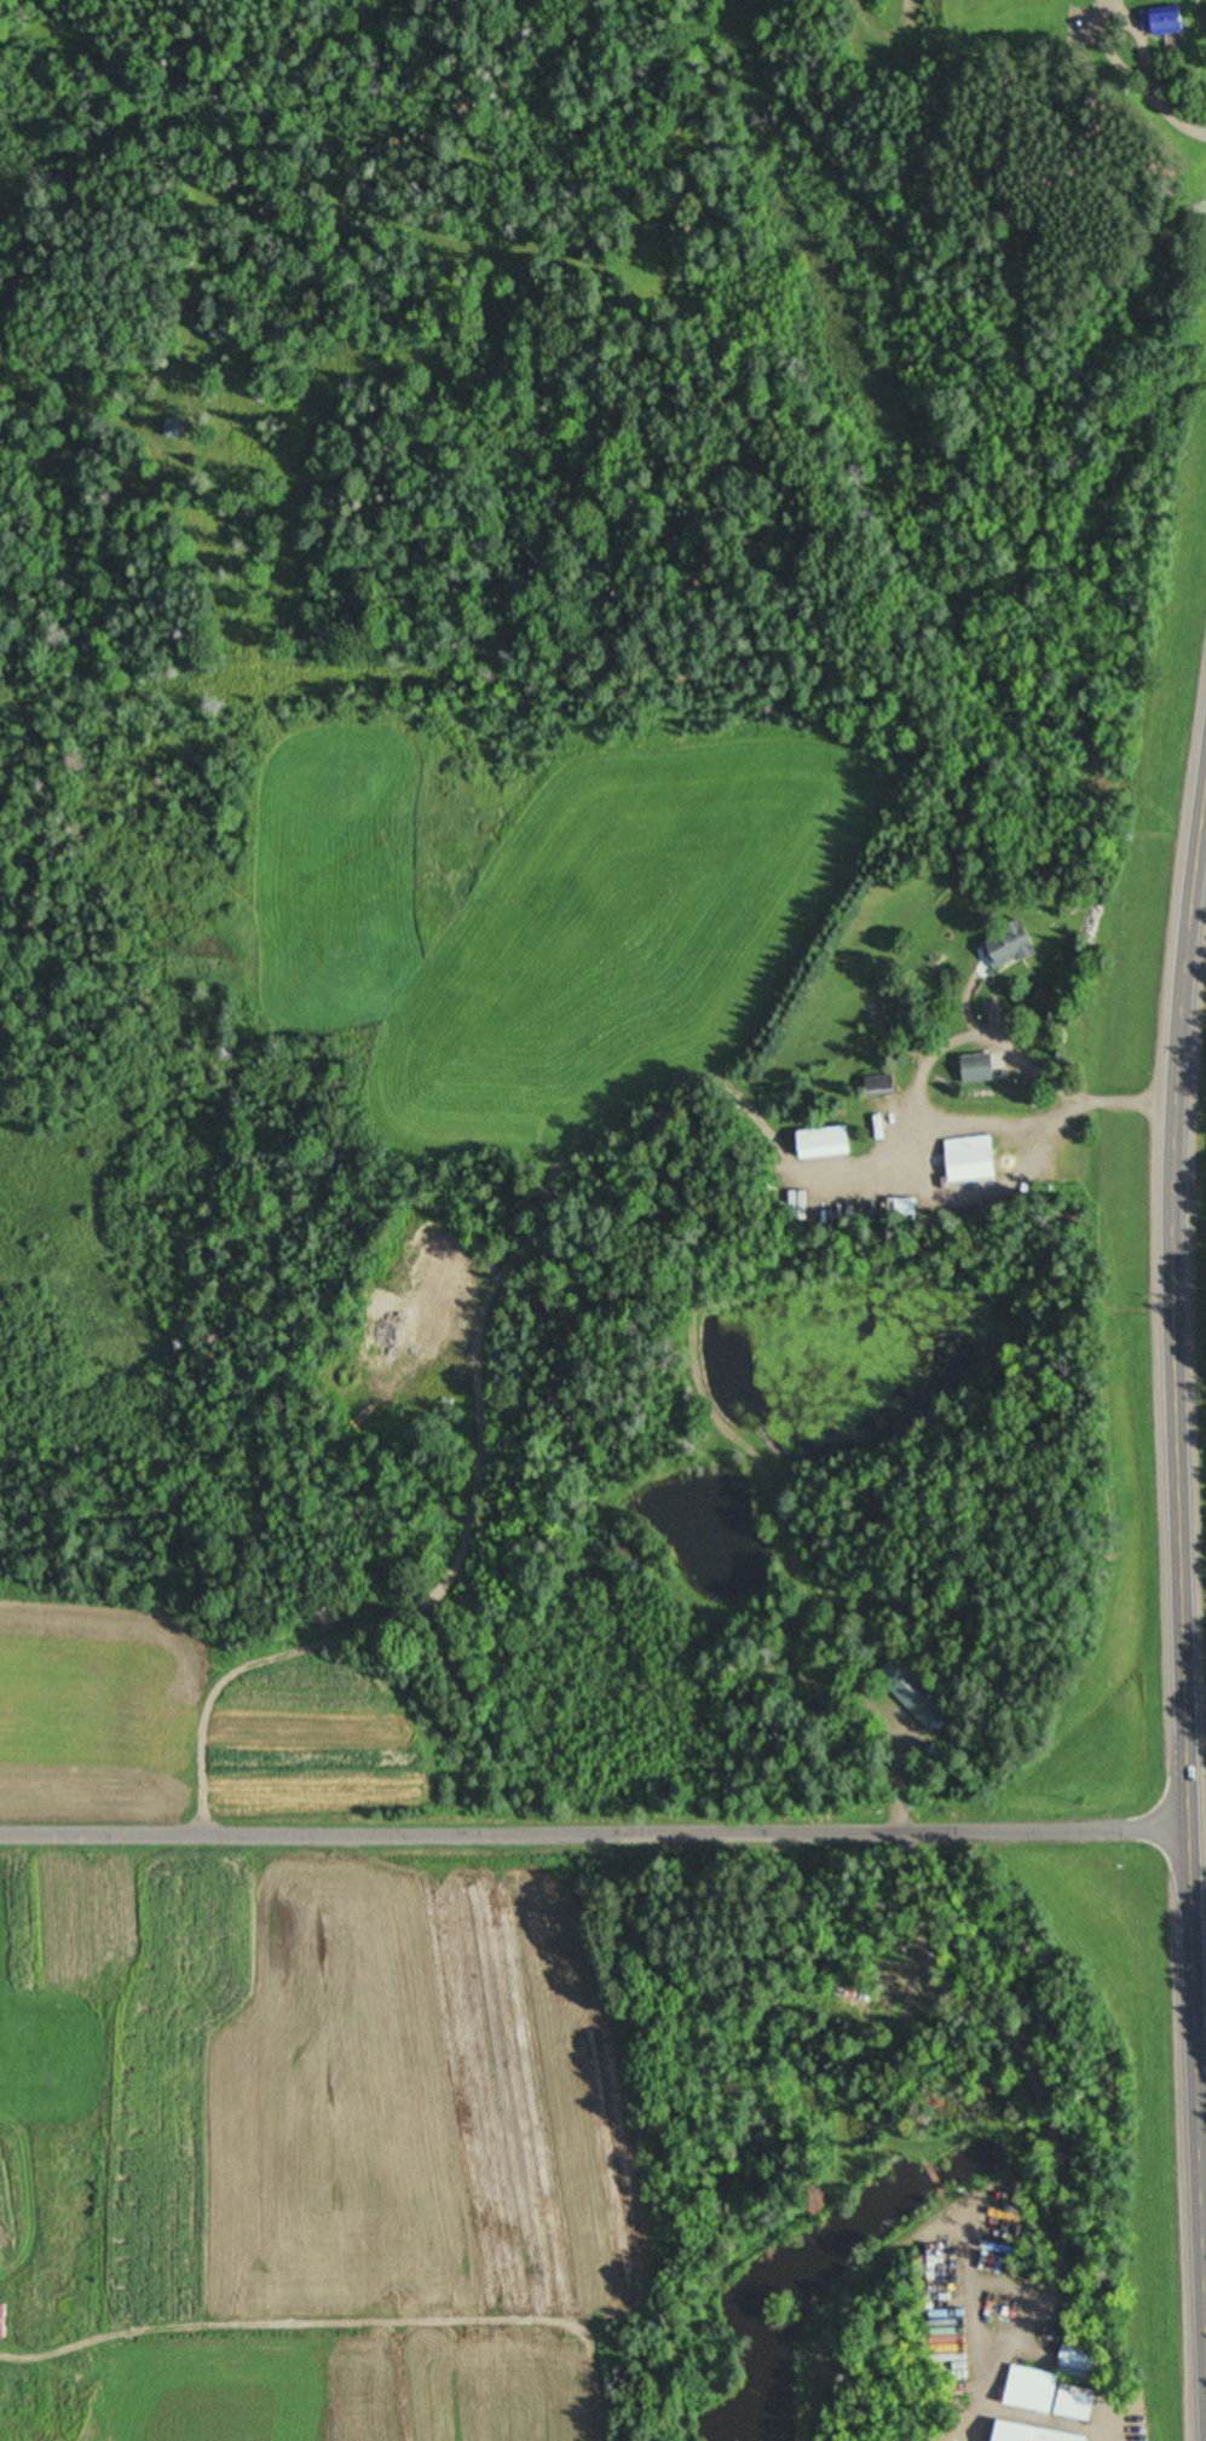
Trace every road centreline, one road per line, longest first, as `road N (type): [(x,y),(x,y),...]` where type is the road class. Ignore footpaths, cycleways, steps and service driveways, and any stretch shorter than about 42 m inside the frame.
road 1 (primary): [(1205,2204),(1190,1832),(1181,1182),(1205,894)]
road 2 (residential): [(0,1845),(1190,1832)]

